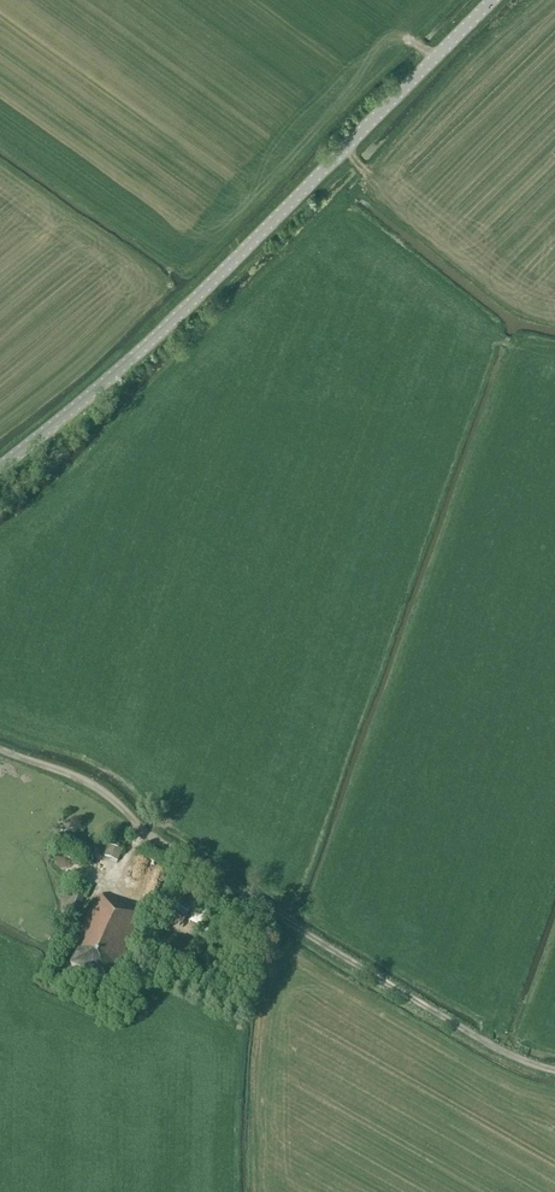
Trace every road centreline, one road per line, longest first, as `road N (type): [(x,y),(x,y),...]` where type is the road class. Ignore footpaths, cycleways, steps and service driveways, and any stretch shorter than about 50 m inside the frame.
road 1 (tertiary): [(0,466),(176,317),(492,0)]
road 2 (track): [(0,750),(91,786),(143,831),(337,954),(510,1056),(554,1071)]

